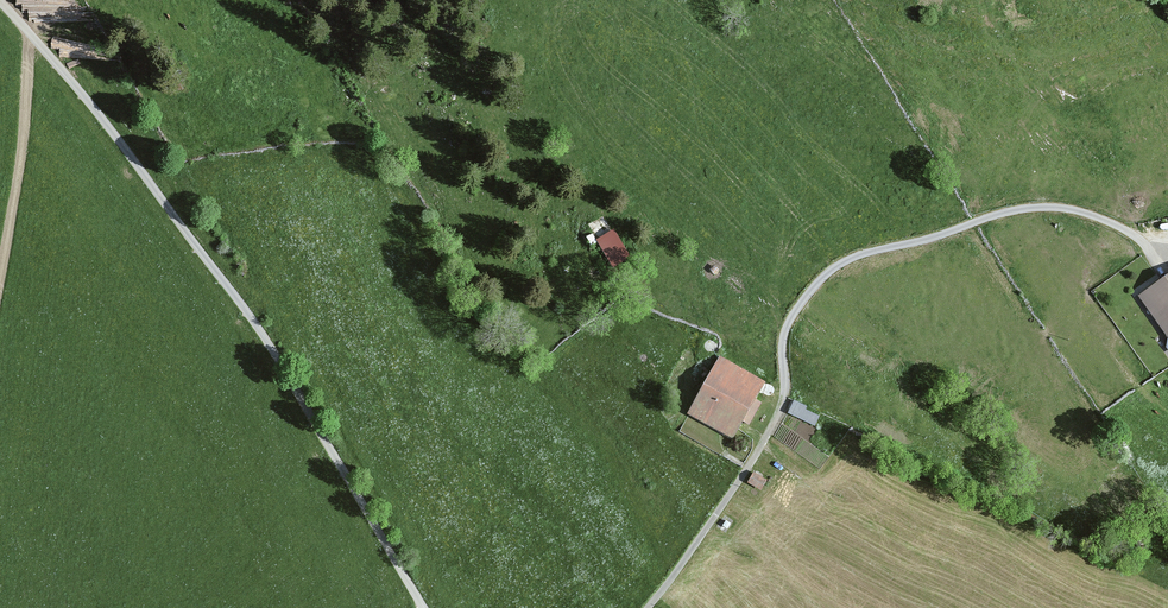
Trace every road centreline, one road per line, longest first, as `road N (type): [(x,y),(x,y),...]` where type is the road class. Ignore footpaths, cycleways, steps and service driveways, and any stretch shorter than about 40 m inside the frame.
road 1 (unclassified): [(0,3),(85,97),(257,325),(424,607)]
road 2 (track): [(647,607),(766,436),(782,406),(782,341),(794,313),(836,266),(1028,206),(1077,209),(1153,243)]
road 3 (track): [(28,31),(22,147),(0,283)]

